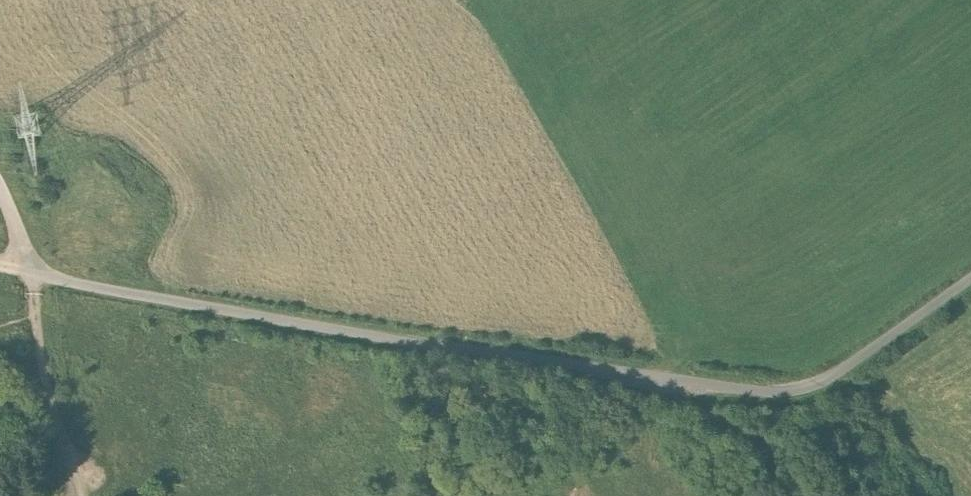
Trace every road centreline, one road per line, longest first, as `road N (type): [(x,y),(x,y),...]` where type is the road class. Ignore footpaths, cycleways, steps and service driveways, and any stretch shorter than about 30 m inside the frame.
road 1 (track): [(661,378),(28,277)]
road 2 (track): [(970,279),(807,389),(758,392),(661,378)]
road 3 (track): [(29,285),(76,495)]

